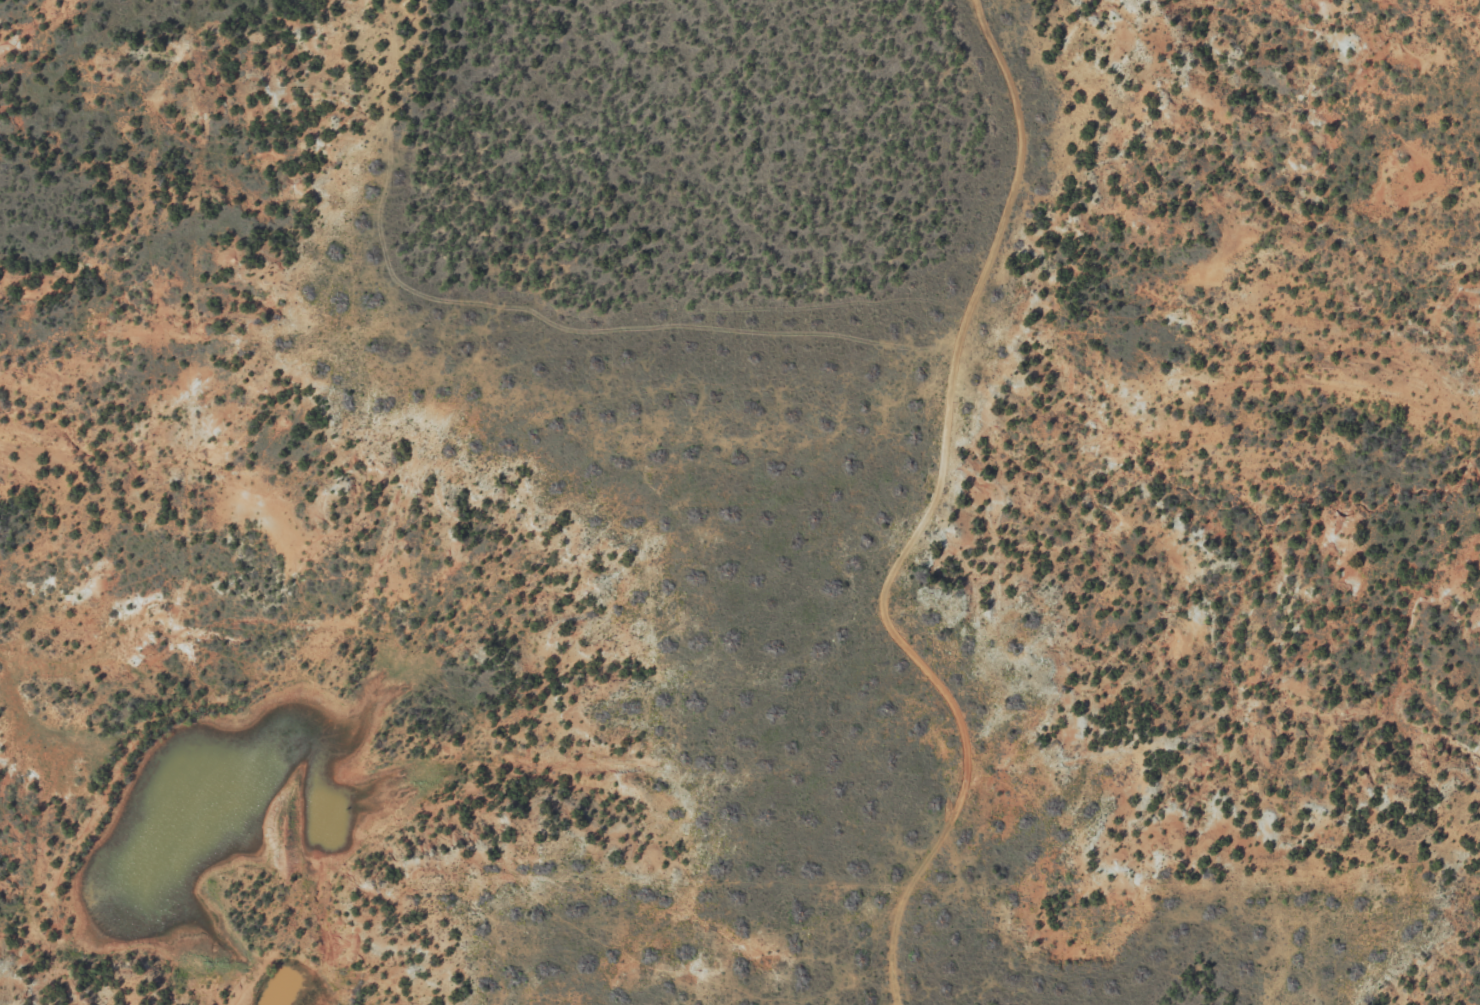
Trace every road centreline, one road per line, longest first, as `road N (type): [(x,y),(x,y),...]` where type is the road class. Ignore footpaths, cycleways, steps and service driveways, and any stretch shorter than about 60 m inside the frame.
road 1 (residential): [(787,1004),(879,935),(899,858),(966,750),(950,688),(889,621),(889,513),(919,451),(930,343),(996,143),(967,0)]

